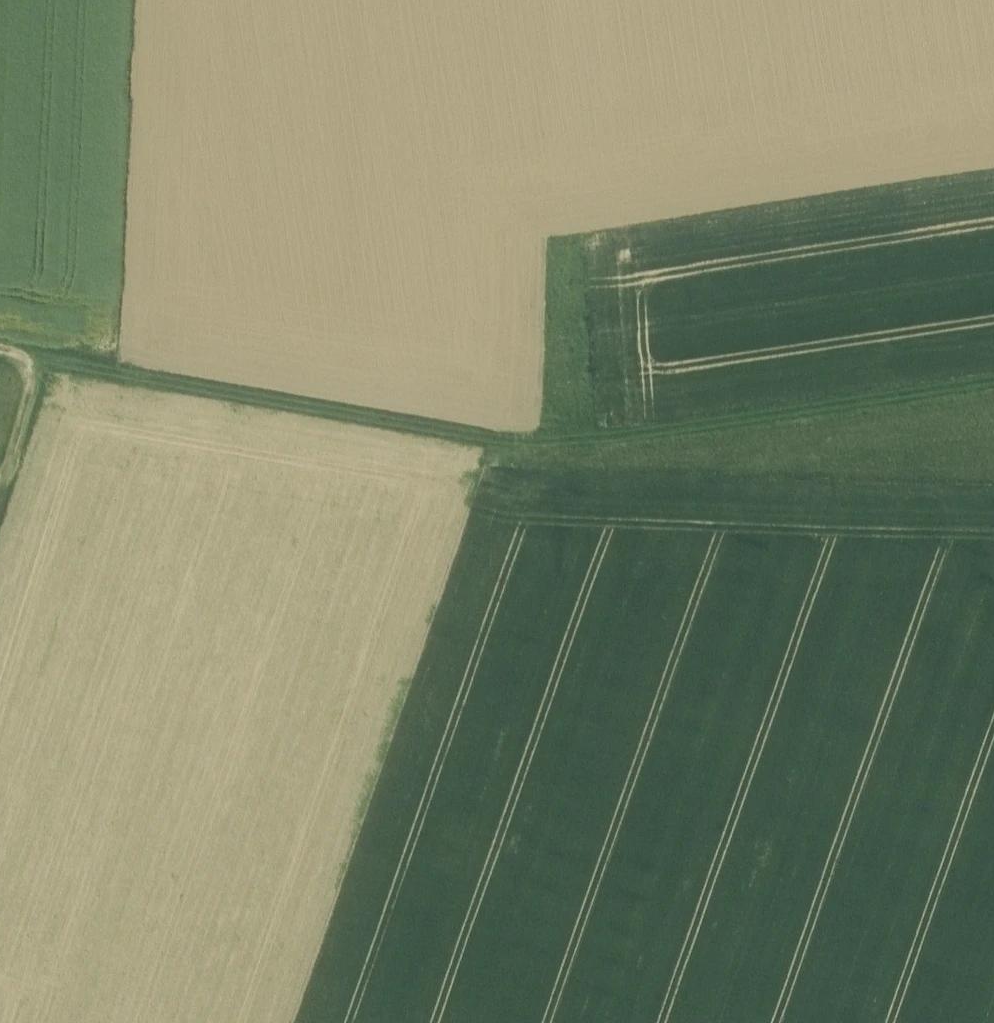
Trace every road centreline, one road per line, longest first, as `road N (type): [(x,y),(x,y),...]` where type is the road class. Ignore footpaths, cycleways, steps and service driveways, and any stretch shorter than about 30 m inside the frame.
road 1 (track): [(993,378),(553,440),(0,344)]
road 2 (track): [(40,352),(0,486)]

